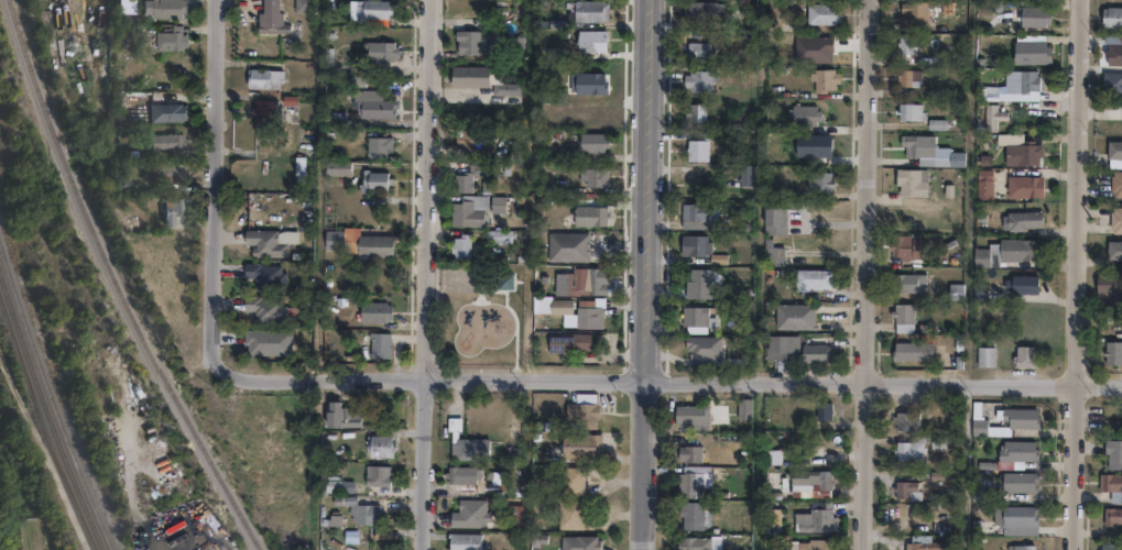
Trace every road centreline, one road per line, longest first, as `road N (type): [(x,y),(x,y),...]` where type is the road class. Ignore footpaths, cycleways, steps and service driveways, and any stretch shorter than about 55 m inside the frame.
road 1 (residential): [(229,375),(1121,388)]
road 2 (residential): [(861,549),(871,0)]
road 3 (residential): [(643,549),(653,0)]
road 4 (residential): [(424,549),(433,0)]
road 5 (residential): [(1074,549),(1081,0)]
road 6 (residential): [(229,375),(214,360),(220,0)]

